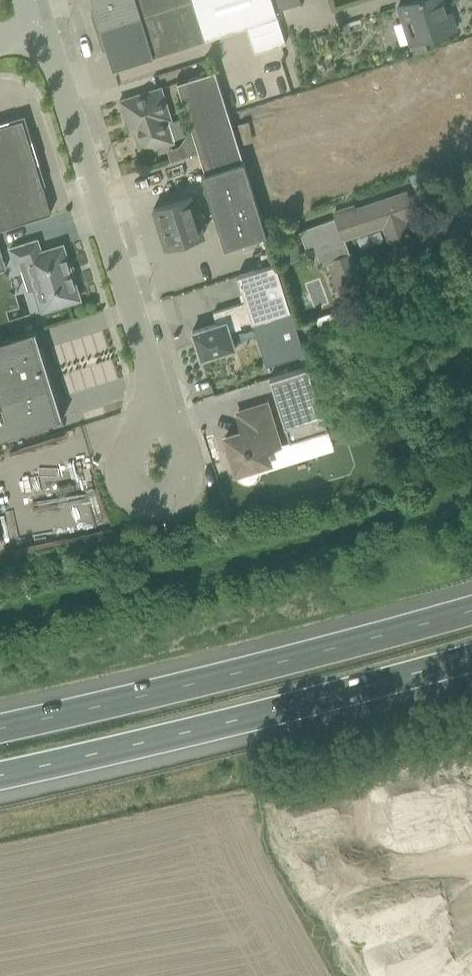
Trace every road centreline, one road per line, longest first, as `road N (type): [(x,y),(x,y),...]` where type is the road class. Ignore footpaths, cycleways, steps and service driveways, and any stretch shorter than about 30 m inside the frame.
road 1 (motorway): [(0,780),(471,659)]
road 2 (motorway): [(471,612),(0,732)]
road 3 (unclassified): [(160,403),(38,19)]
road 4 (unclassified): [(160,403),(126,456),(135,496),(165,504),(178,496),(183,453)]

